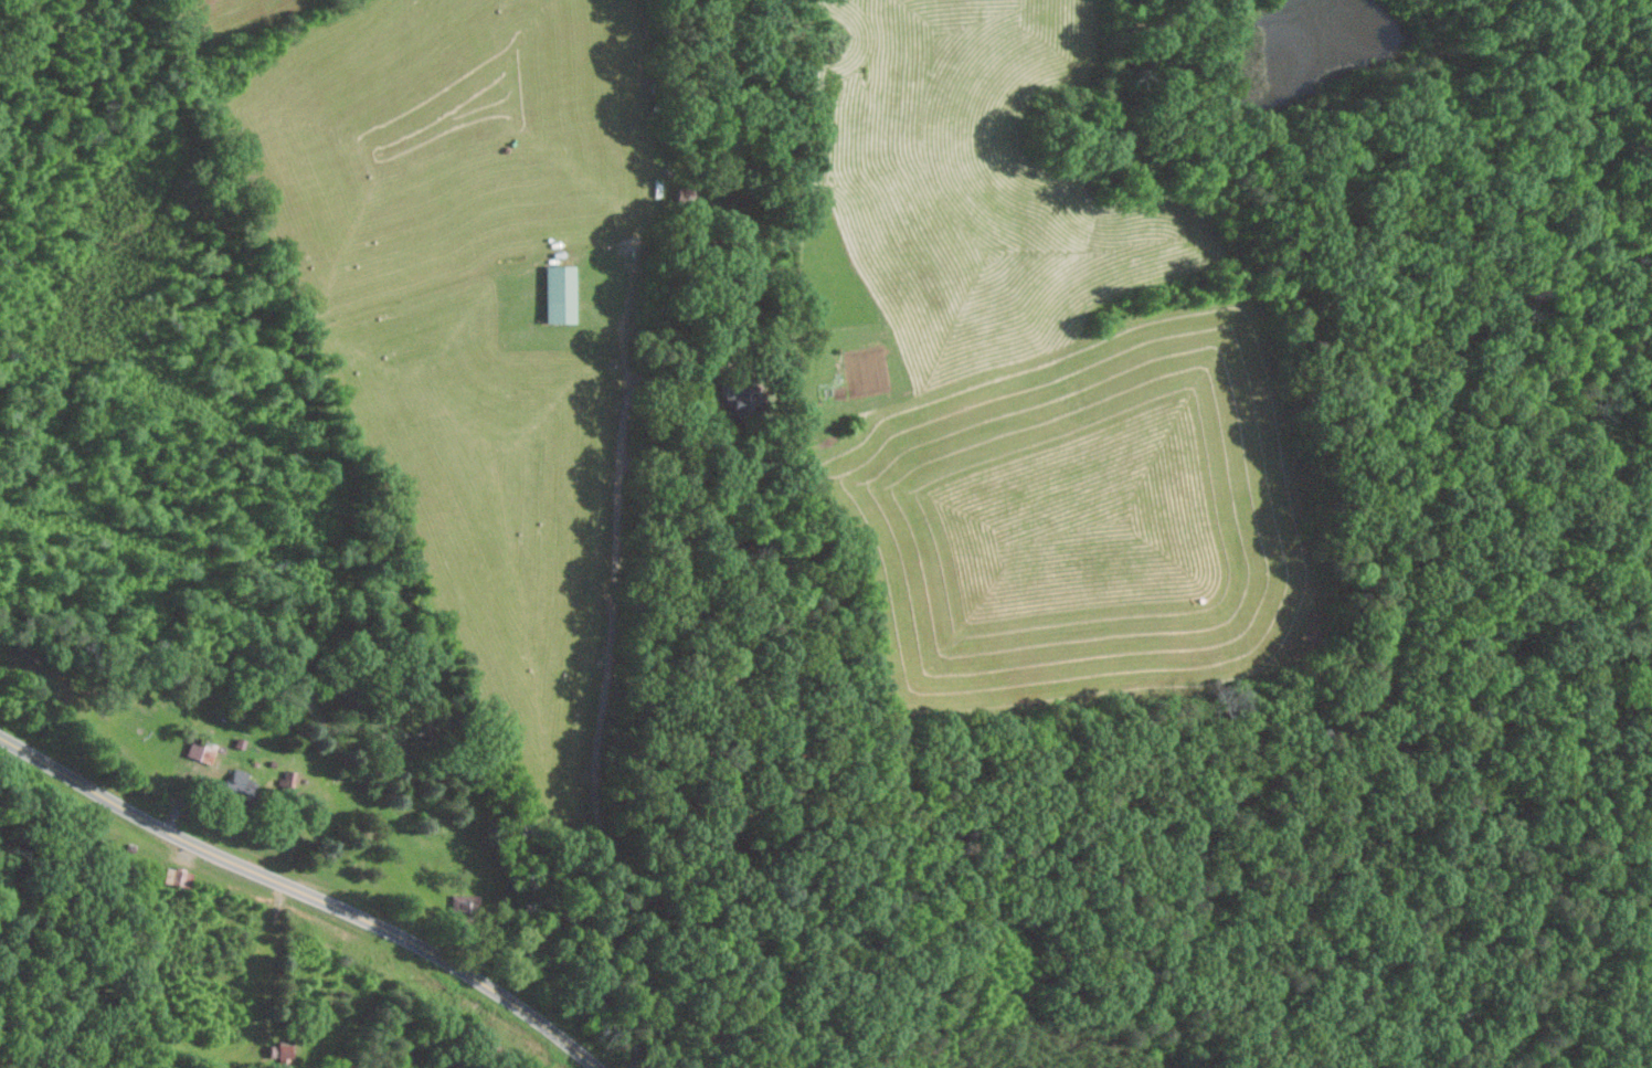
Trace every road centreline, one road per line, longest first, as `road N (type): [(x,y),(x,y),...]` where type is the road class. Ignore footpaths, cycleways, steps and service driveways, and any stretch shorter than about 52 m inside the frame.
road 1 (tertiary): [(600,1067),(522,1007),(411,940),(182,837),(0,736)]

